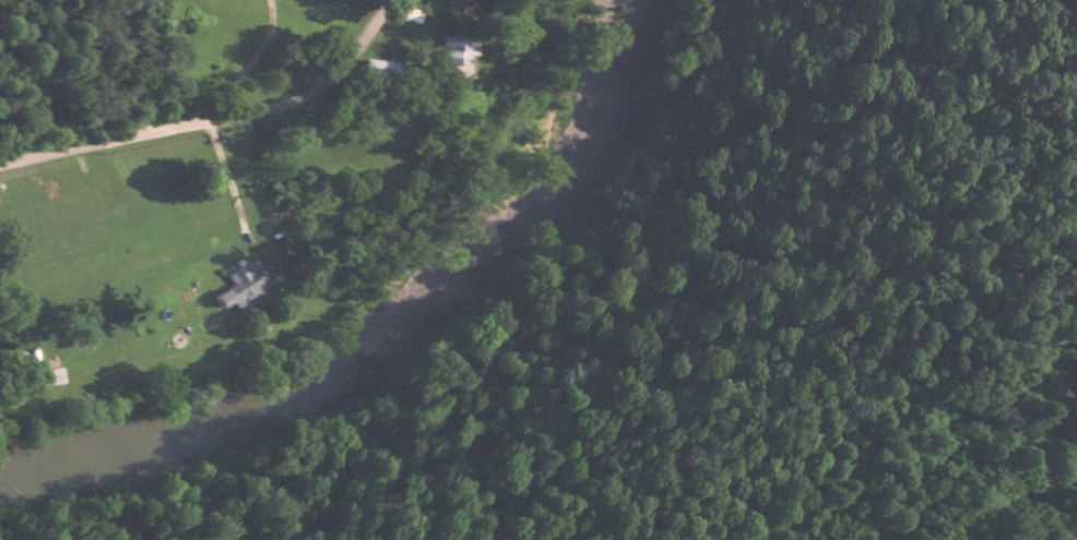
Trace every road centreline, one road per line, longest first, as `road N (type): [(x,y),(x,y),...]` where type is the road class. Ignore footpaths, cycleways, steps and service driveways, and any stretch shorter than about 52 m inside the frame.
road 1 (residential): [(0,166),(311,91),(378,32),(397,0)]

